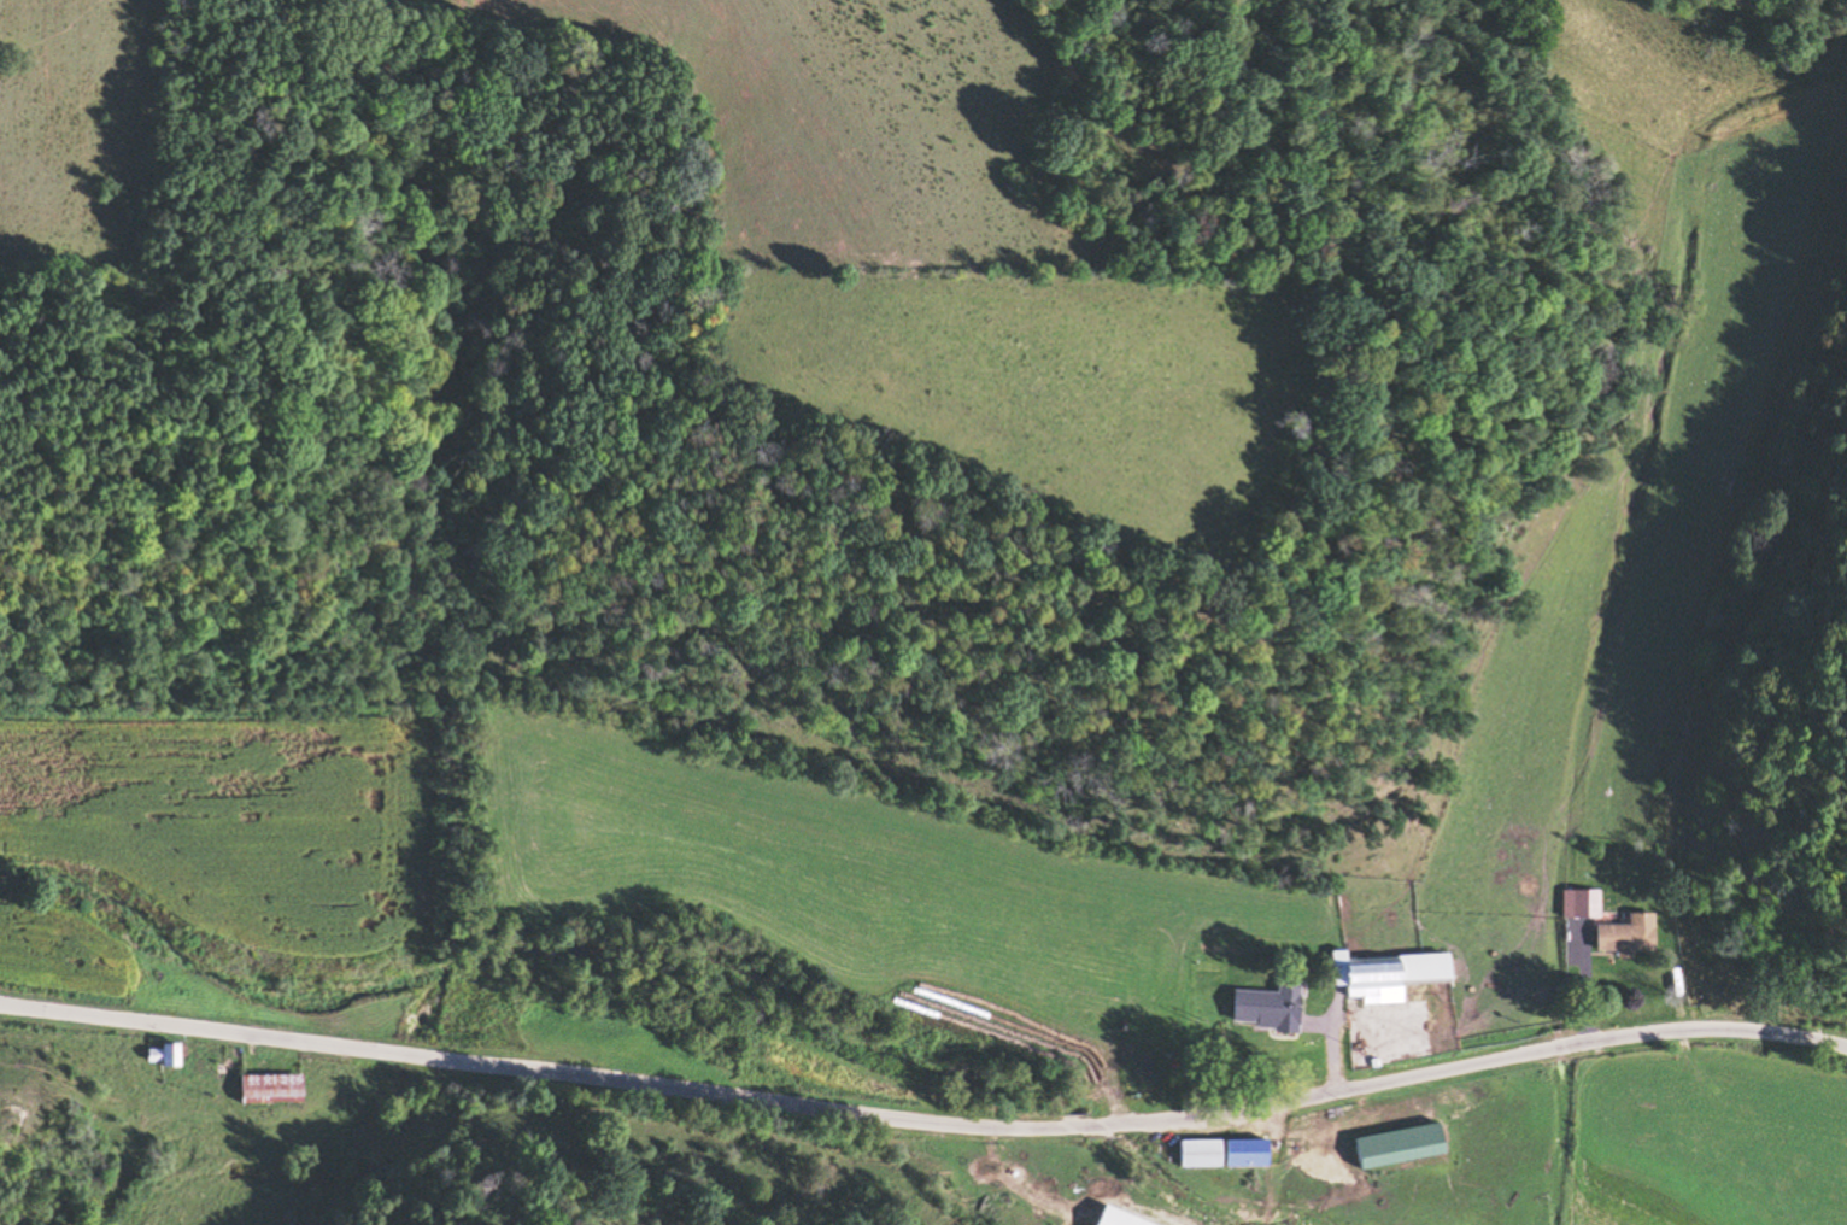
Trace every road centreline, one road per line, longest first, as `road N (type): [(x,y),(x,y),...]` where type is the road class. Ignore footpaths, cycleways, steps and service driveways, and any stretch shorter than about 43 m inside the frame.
road 1 (residential): [(0,1004),(914,1121),(1044,1126),(1169,1119),(1547,1049),(1688,1033),(1846,1051)]

